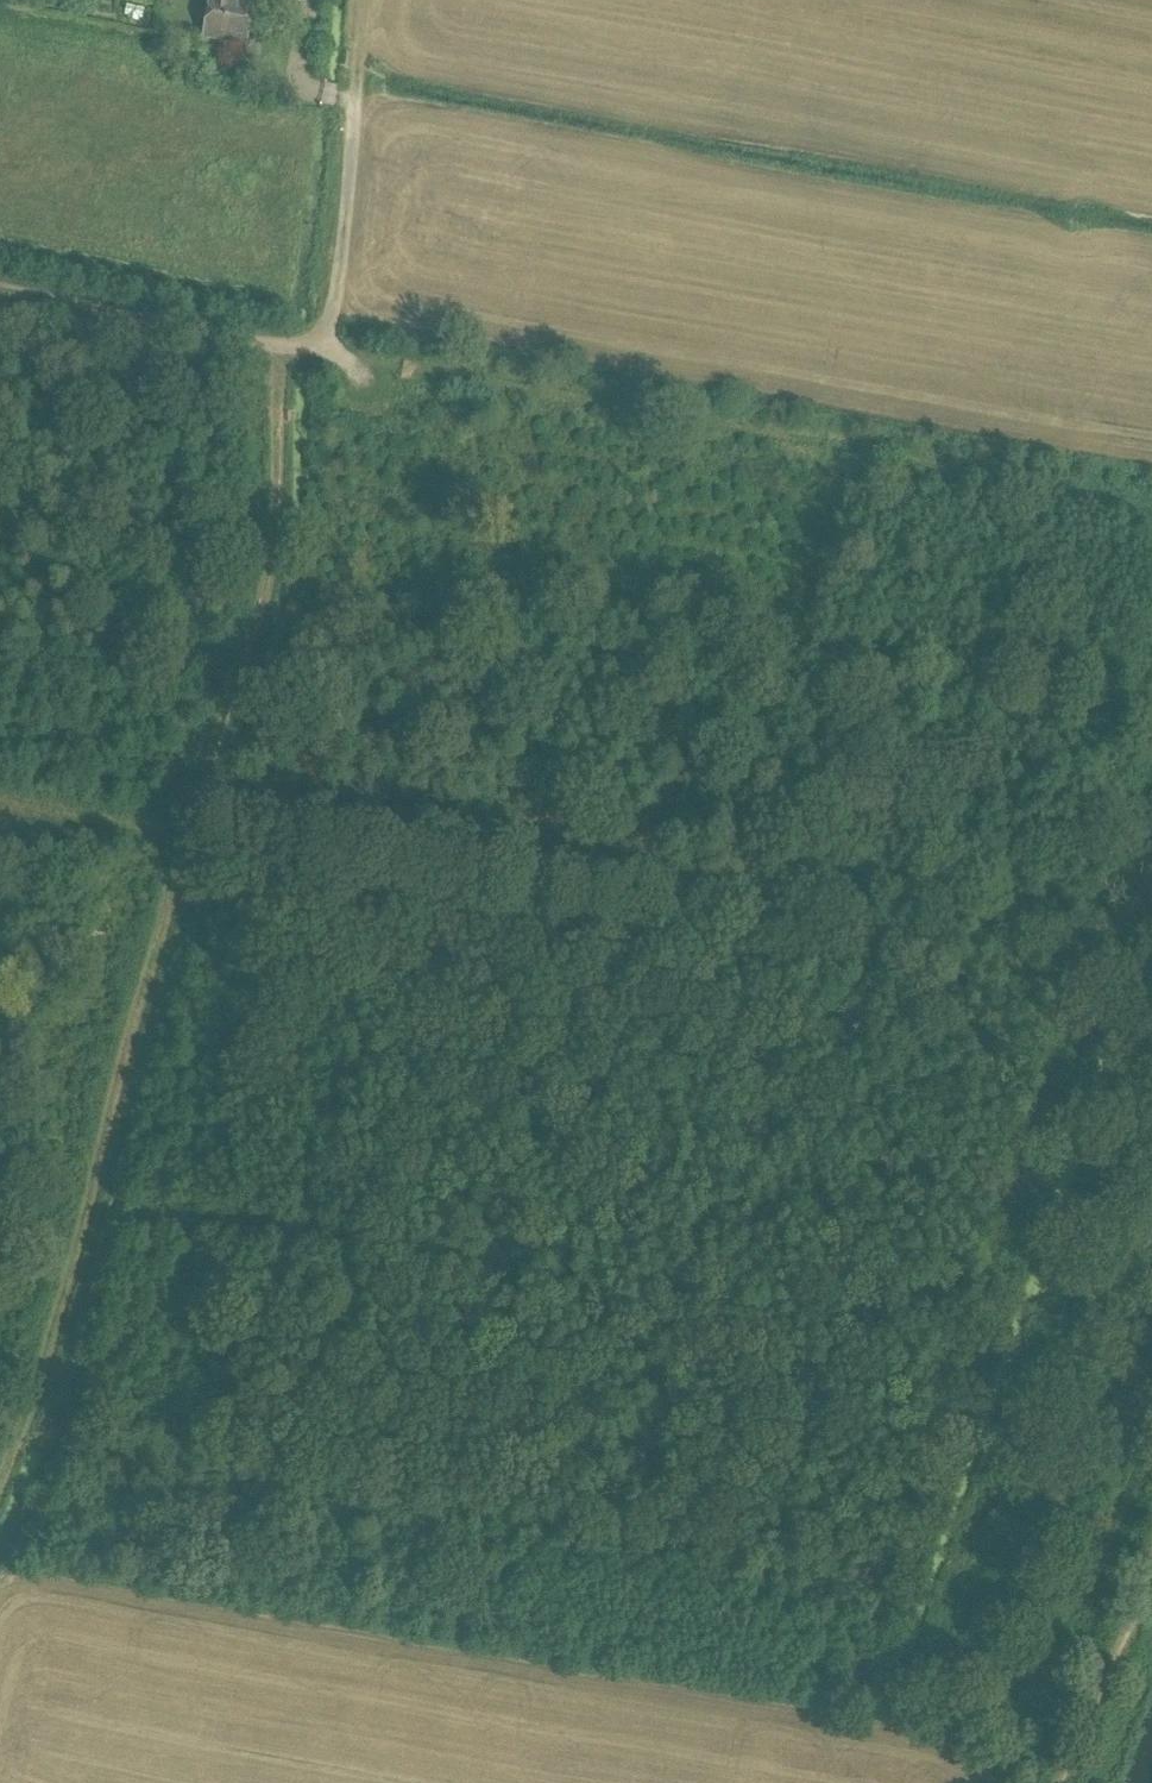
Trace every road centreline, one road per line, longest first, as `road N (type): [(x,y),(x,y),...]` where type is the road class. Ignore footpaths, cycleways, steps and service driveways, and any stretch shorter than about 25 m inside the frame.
road 1 (track): [(284,337),(276,531),(255,630),(193,834),(0,810)]
road 2 (track): [(0,283),(319,338),(339,271),(367,0)]

